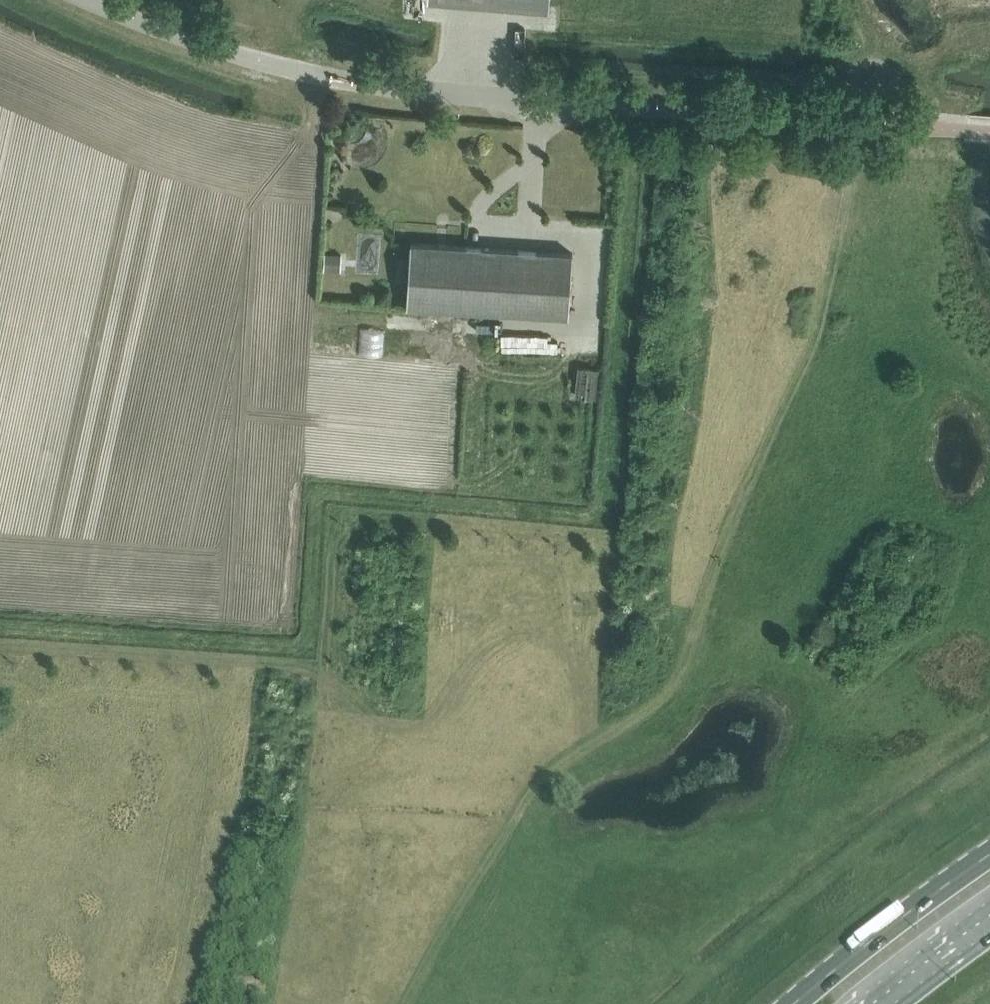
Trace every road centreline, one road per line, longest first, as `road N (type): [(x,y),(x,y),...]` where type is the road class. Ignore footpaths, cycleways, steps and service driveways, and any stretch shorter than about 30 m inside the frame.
road 1 (unclassified): [(945,131),(360,85),(220,49),(87,0)]
road 2 (primary): [(989,858),(801,1003)]

